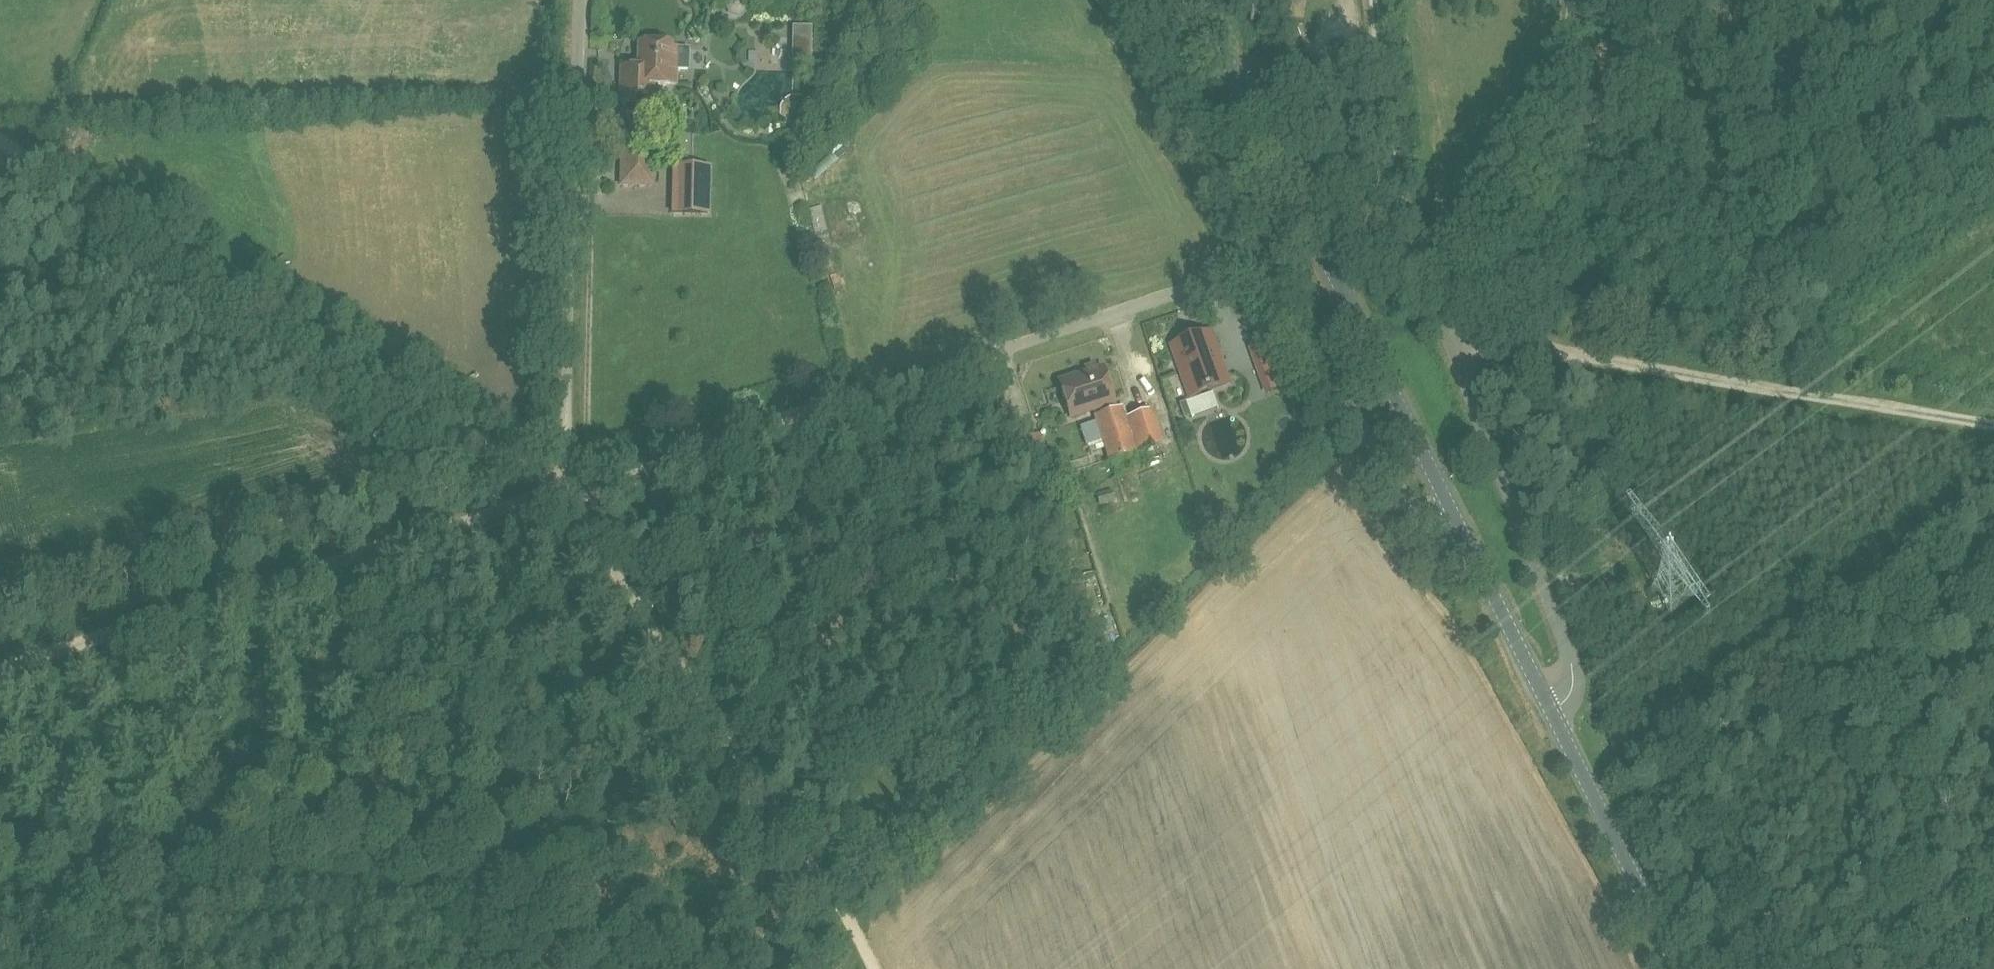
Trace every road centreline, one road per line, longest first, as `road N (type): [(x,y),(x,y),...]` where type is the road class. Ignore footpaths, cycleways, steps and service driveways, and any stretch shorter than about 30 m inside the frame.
road 1 (track): [(581,509),(539,565),(499,654),(409,758),(317,815),(0,932)]
road 2 (residential): [(1459,520),(1435,520),(1414,506),(1290,308),(1253,279),(1228,278),(912,377)]
road 3 (track): [(551,489),(0,135)]
road 4 (track): [(0,665),(573,482)]
road 5 (tertiary): [(1459,520),(1198,0)]
road 6 (track): [(875,968),(572,495)]
road 7 (track): [(1449,347),(1489,343),(1993,423)]
road 8 (unclassified): [(1551,708),(1569,686),(1570,655),(1409,238)]
road 9 (unclassified): [(573,482),(585,0)]
road 10 (track): [(573,482),(912,377)]
road 11 (track): [(1264,284),(1124,0)]
road 12 (tertiary): [(1677,968),(1551,708)]
road 13 (track): [(1409,238),(1377,0)]
road 14 (tertiary): [(1551,708),(1459,520)]

